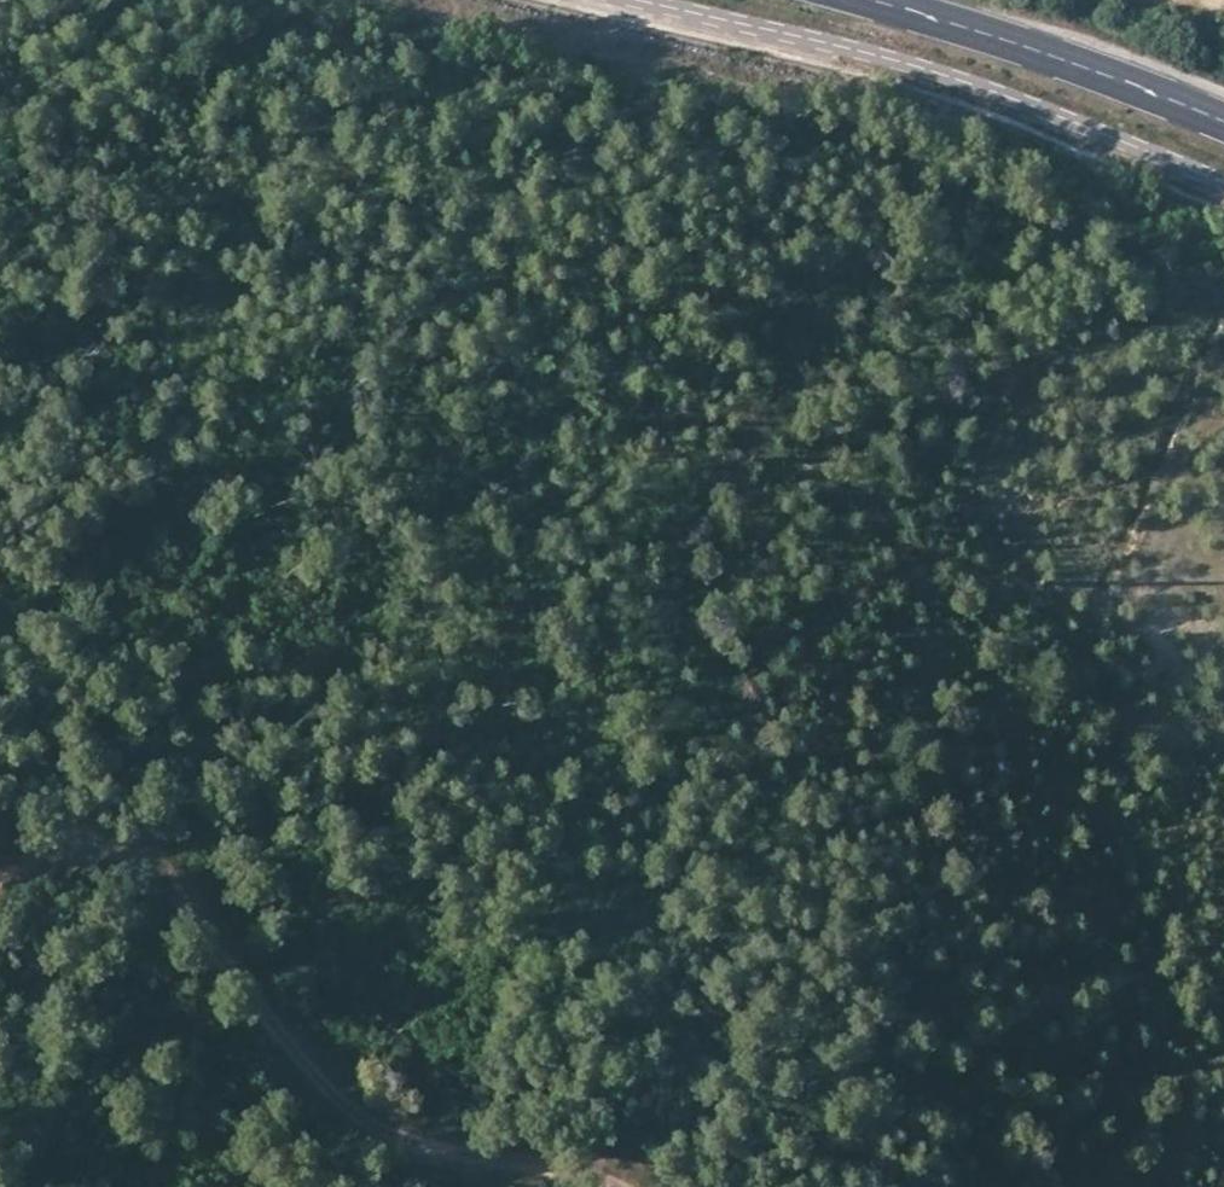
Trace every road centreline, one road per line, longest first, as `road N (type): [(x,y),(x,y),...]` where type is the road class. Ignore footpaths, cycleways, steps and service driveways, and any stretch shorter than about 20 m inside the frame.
road 1 (track): [(0,886),(88,849),(135,857),(321,1091),(378,1135),(435,1160),(591,1186)]
road 2 (secondary): [(870,0),(1082,66),(1223,124)]

